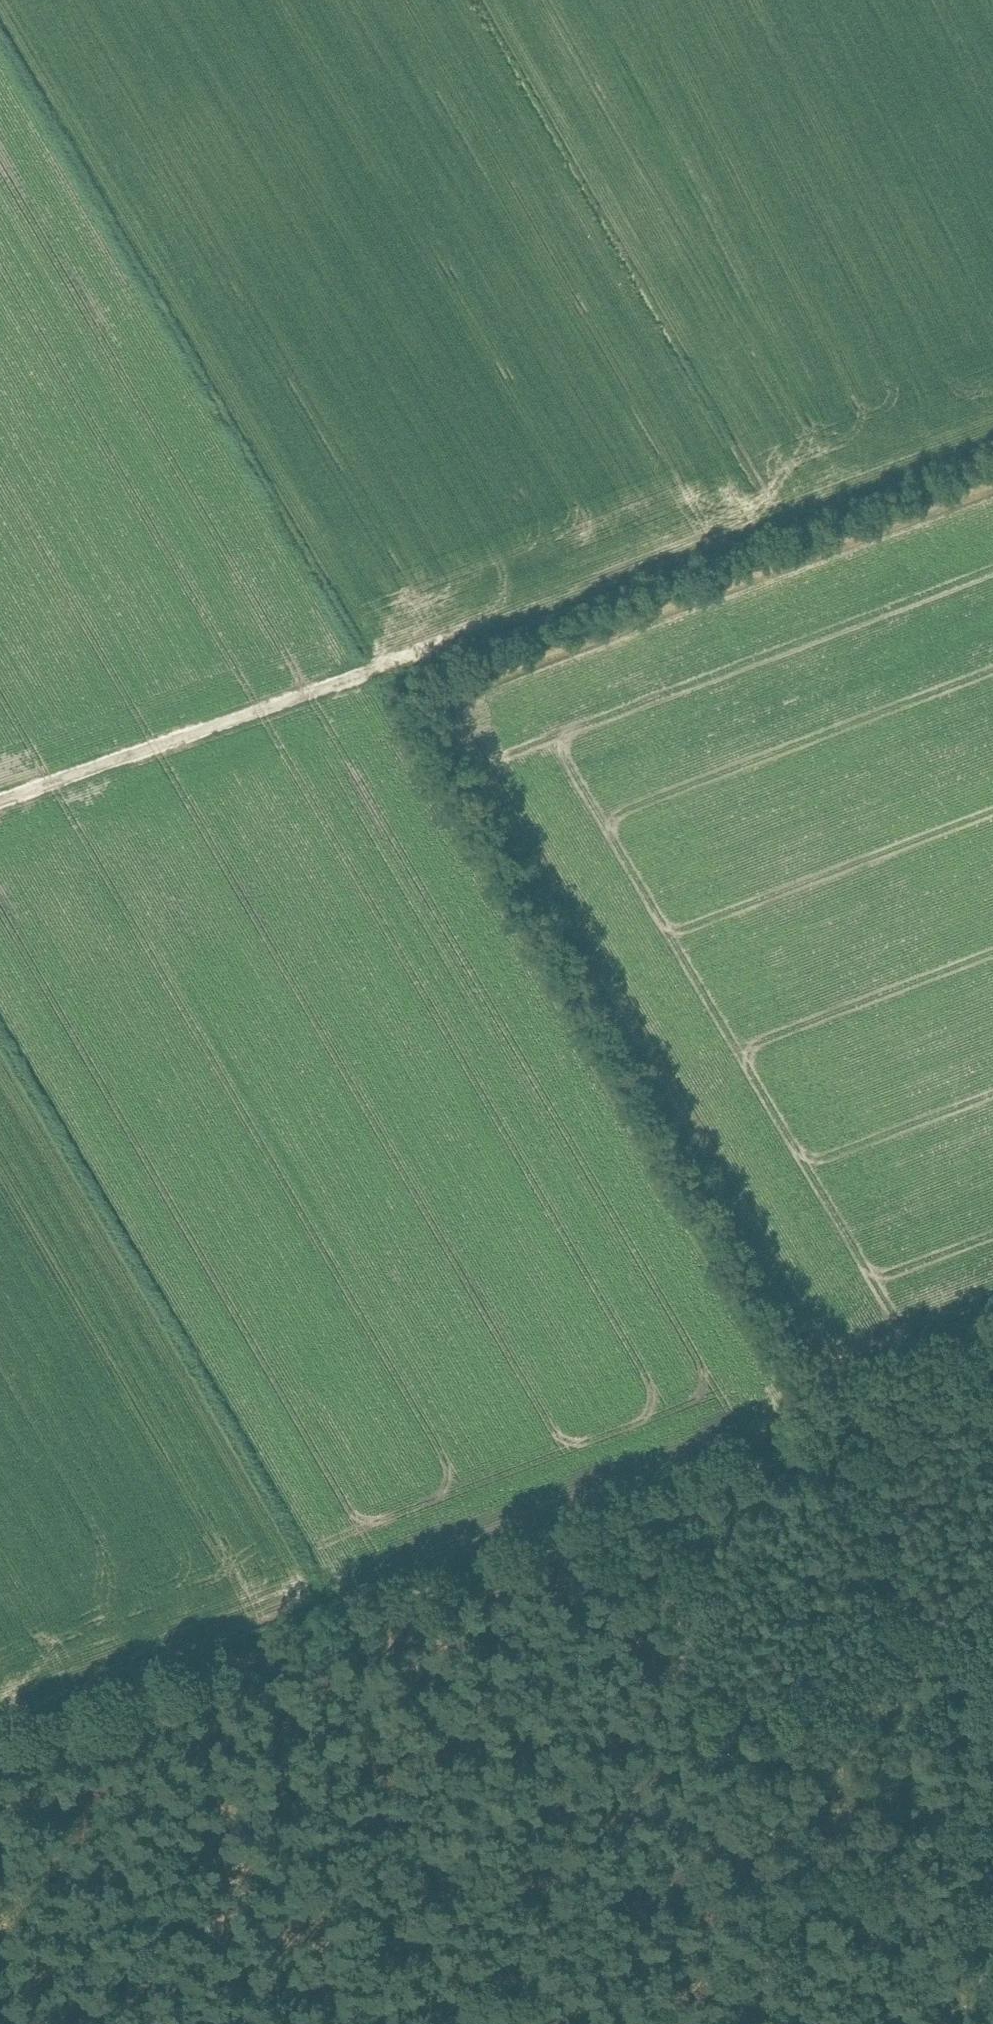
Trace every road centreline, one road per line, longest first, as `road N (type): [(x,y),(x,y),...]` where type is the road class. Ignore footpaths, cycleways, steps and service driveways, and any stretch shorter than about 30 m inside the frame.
road 1 (track): [(0,1750),(992,1373)]

